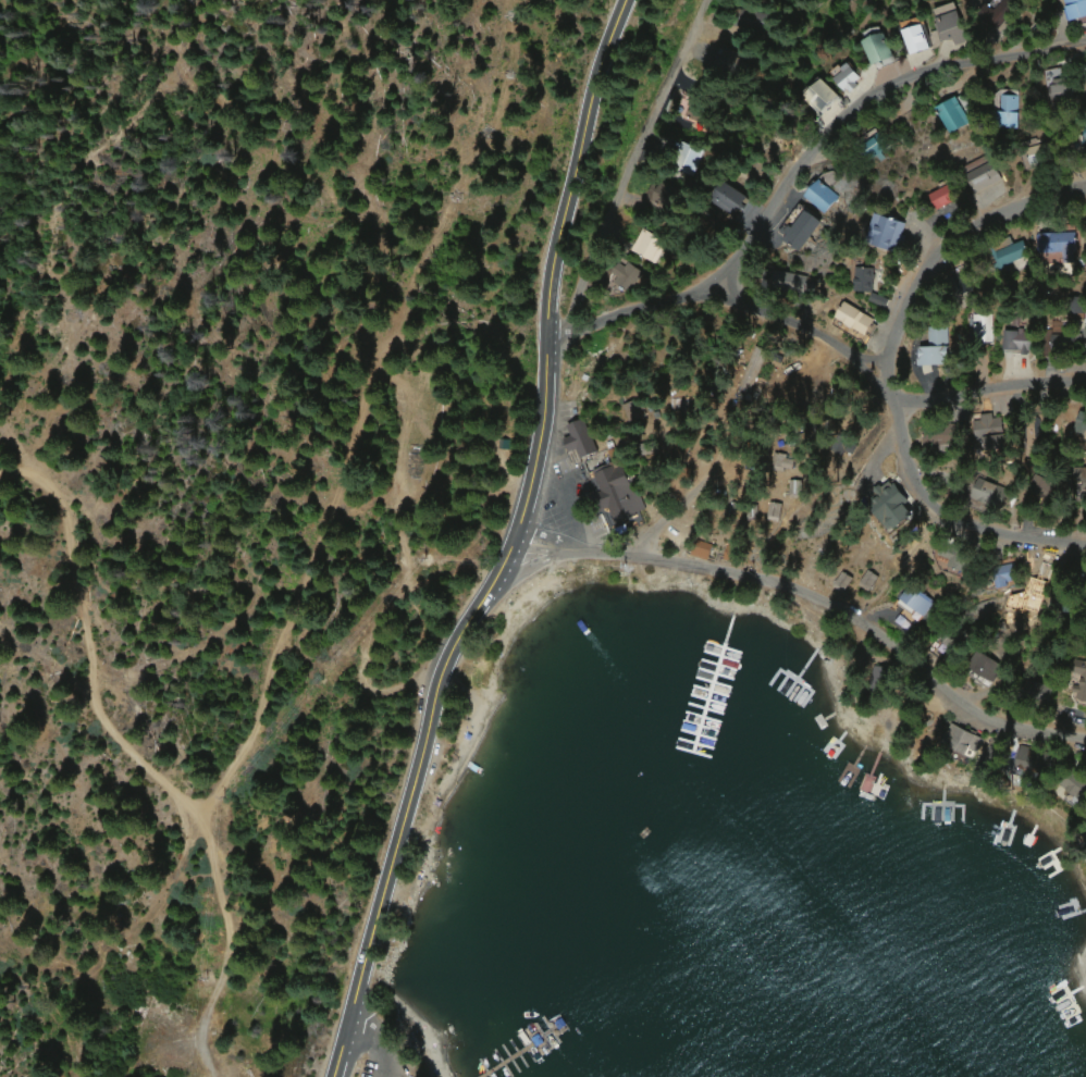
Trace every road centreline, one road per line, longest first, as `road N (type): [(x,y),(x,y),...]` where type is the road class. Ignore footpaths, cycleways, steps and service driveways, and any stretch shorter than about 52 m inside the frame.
road 1 (secondary): [(299,1076),(320,1018),(387,717),(409,653),(458,589),(497,482),(529,271),(619,0)]
road 2 (residential): [(1085,548),(1051,545),(926,503),(900,458),(894,400),(876,377),(725,282),(643,295),(519,339)]
road 3 (residential): [(482,530),(534,560),(575,549),(643,555),(742,569),(831,599),(985,718),(1069,730),(1085,745)]
road 4 (track): [(203,1076),(189,1037),(220,953),(230,894),(210,847),(189,826),(176,775),(119,718),(42,616),(0,600)]
road 5 (residential): [(1085,30),(951,50),(864,82),(754,201),(725,282)]
road 6 (residential): [(643,295),(651,185),(714,0)]
road 7 (residential): [(876,377),(902,300),(975,225),(1085,187)]
road 8 (residential): [(1085,382),(894,400)]

